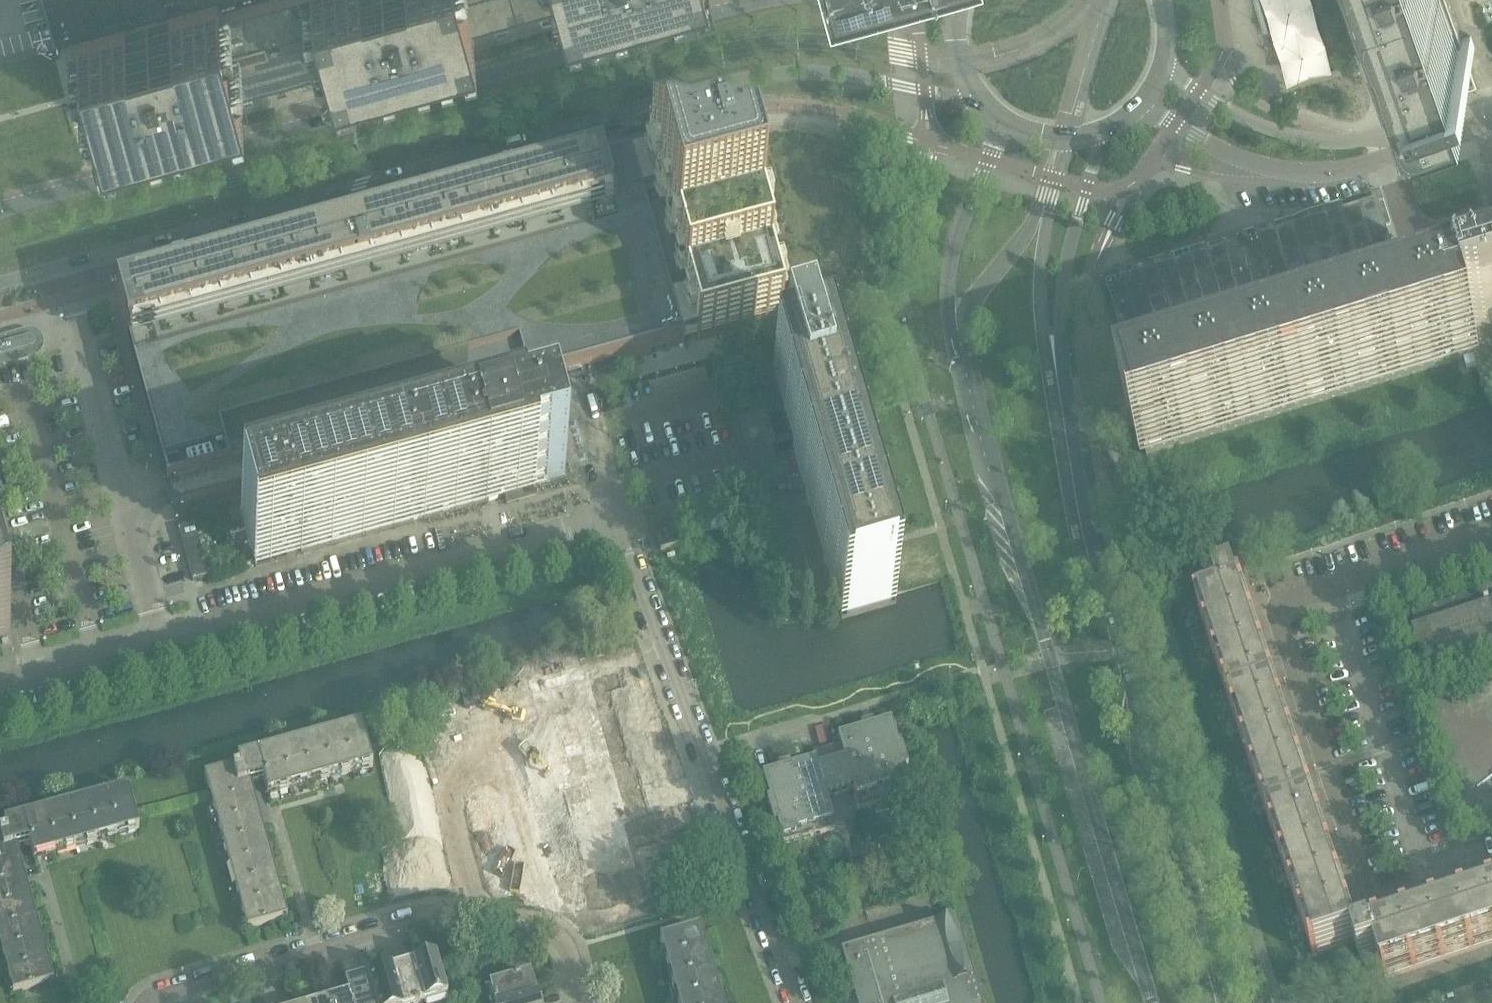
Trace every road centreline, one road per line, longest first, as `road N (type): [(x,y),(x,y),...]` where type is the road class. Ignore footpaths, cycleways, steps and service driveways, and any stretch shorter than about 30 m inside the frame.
road 1 (tertiary): [(0,284),(749,79),(851,77),(980,100)]
road 2 (tertiary): [(998,117),(956,250),(954,320),(1151,1002)]
road 3 (tertiary): [(751,0),(0,212)]
road 4 (residential): [(1491,865),(1383,900),(1279,599),(1491,529)]
road 5 (residential): [(0,682),(616,518)]
road 6 (tertiary): [(1210,1002),(1087,522),(1065,398)]
road 7 (residential): [(1065,398),(1426,288),(1389,147)]
road 8 (residential): [(616,518),(797,1002)]
road 9 (residential): [(179,1002),(440,913),(563,936),(582,1002)]
road 10 (residential): [(1130,116),(1166,117),(1273,172),(1359,163),(1389,147)]
road 11 (tertiary): [(1065,398),(1063,302),(1107,130)]
road 12 (residential): [(1389,147),(1288,134),(1244,118),(1199,91),(1167,58)]

